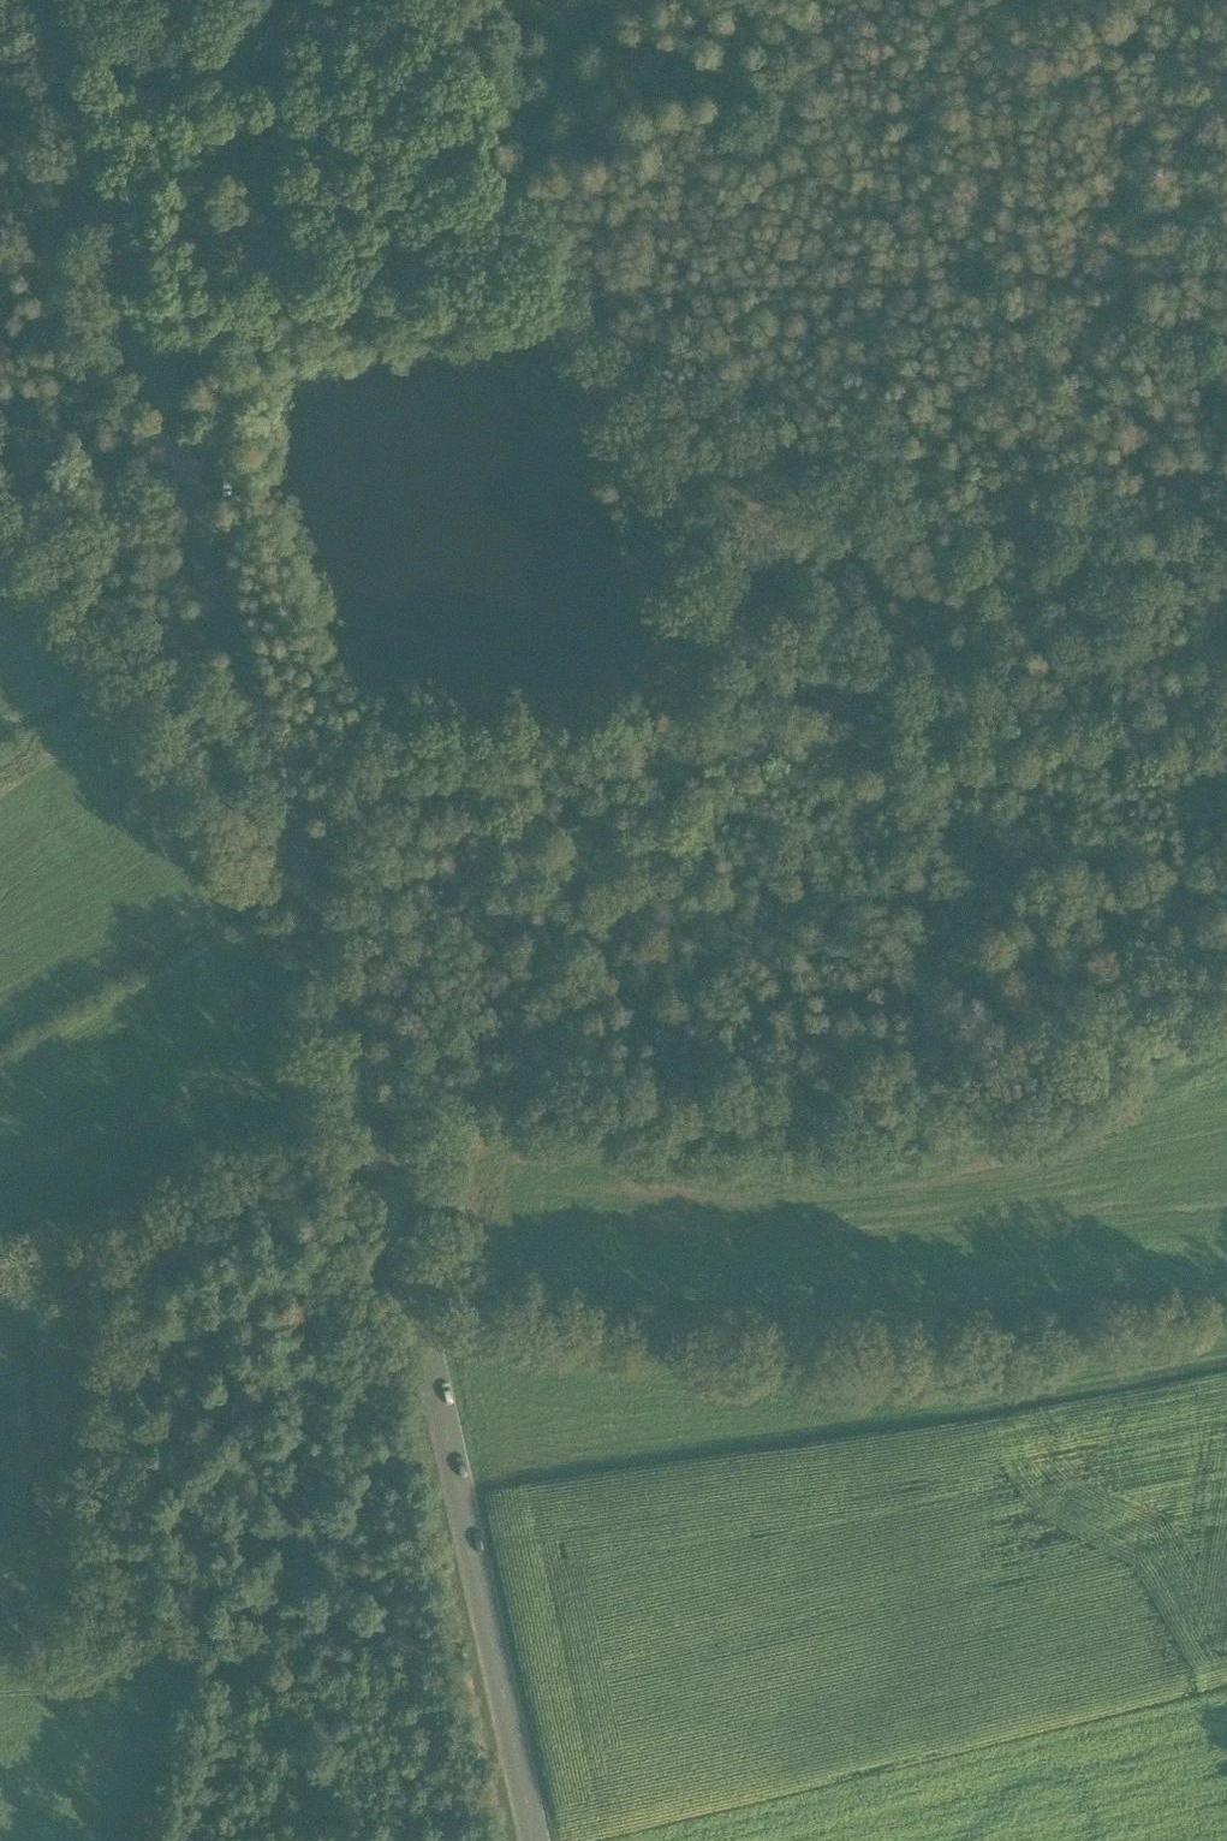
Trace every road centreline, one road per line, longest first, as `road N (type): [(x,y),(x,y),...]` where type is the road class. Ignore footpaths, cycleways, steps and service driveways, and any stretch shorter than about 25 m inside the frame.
road 1 (unclassified): [(49,0),(417,1305),(535,1840)]
road 2 (track): [(196,1840),(335,1388),(371,1329),(417,1305)]

